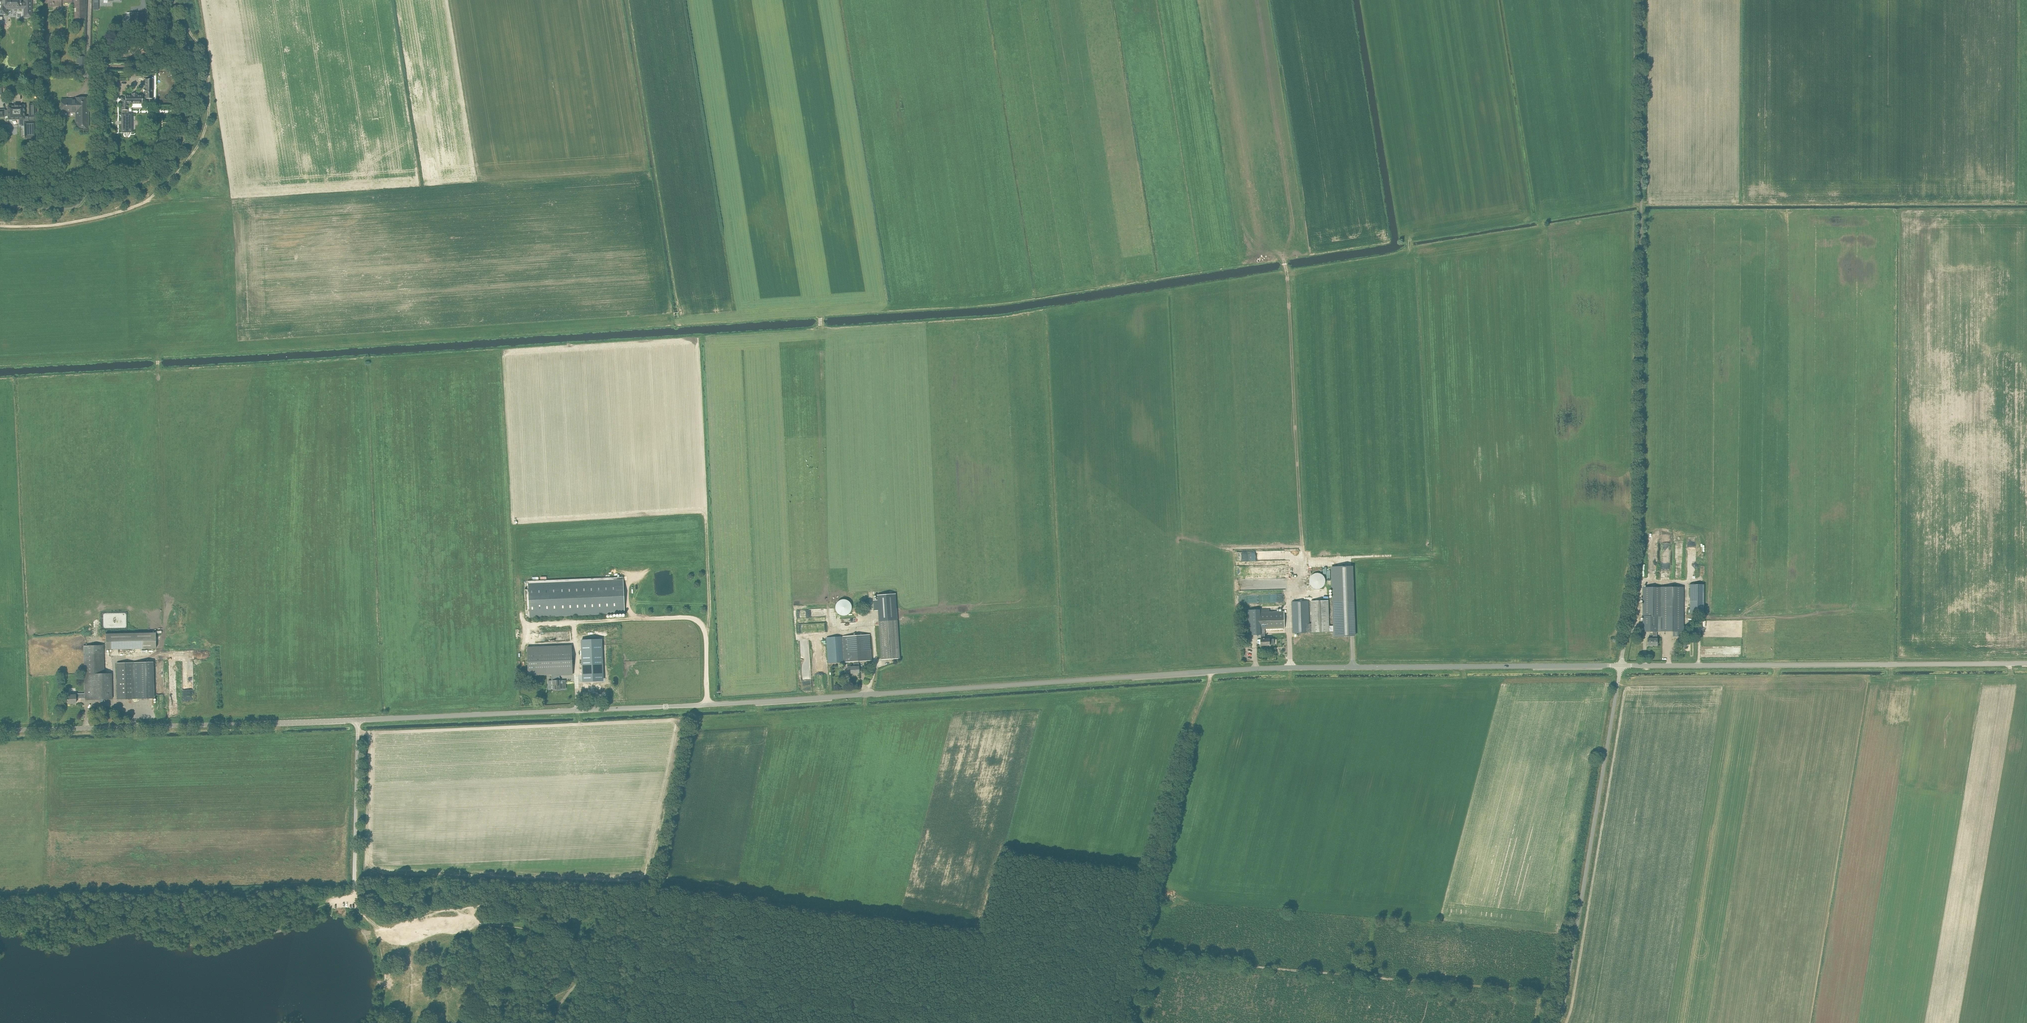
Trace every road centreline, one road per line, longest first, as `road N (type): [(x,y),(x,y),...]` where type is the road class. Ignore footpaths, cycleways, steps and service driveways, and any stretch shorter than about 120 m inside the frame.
road 1 (unclassified): [(358,720),(1261,668),(1621,665)]
road 2 (track): [(1535,1022),(1538,999),(1527,990),(1142,955)]
road 3 (unclassified): [(1621,665),(2026,662)]
road 4 (track): [(0,226),(127,209),(185,164),(208,119),(210,84),(179,0)]
road 5 (unclassified): [(1559,1022),(1621,665)]
road 6 (unclassified): [(0,731),(358,720)]
road 7 (track): [(570,990),(590,978),(659,983),(706,990),(746,1013)]
road 8 (unclassified): [(353,895),(358,720)]
road 9 (track): [(379,1022),(381,950),(353,895),(352,903)]

